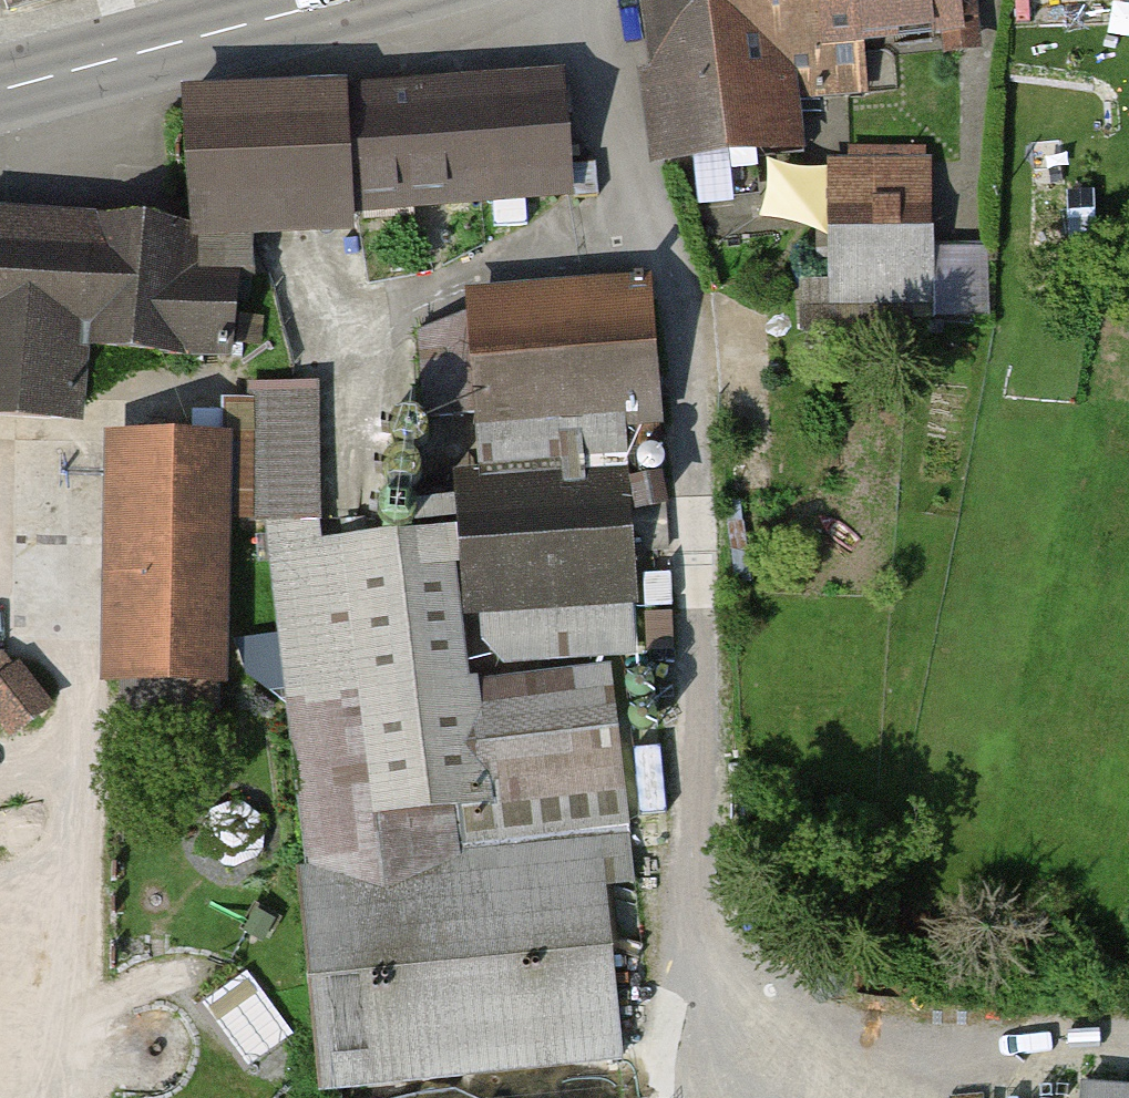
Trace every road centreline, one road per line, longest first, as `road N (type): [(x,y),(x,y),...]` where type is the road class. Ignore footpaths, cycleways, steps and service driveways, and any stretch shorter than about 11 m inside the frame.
road 1 (residential): [(568,0),(693,313),(702,416),(688,934)]
road 2 (track): [(688,934),(707,986),(784,1014),(1005,1043),(1128,1036)]
road 3 (primary): [(0,90),(339,0)]

